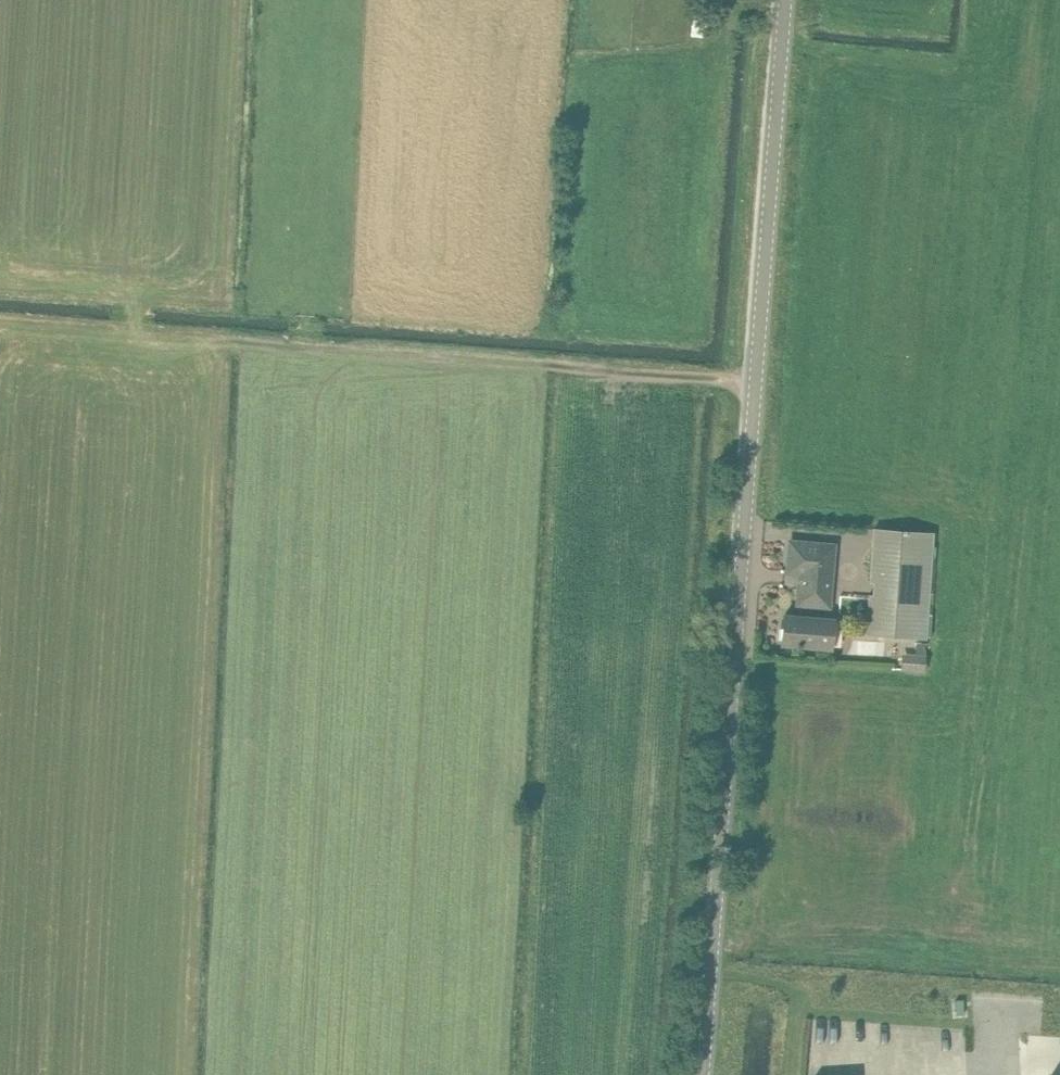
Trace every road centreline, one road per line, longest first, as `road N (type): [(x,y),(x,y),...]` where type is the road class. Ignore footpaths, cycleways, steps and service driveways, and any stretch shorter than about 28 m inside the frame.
road 1 (unclassified): [(703,1074),(786,0)]

